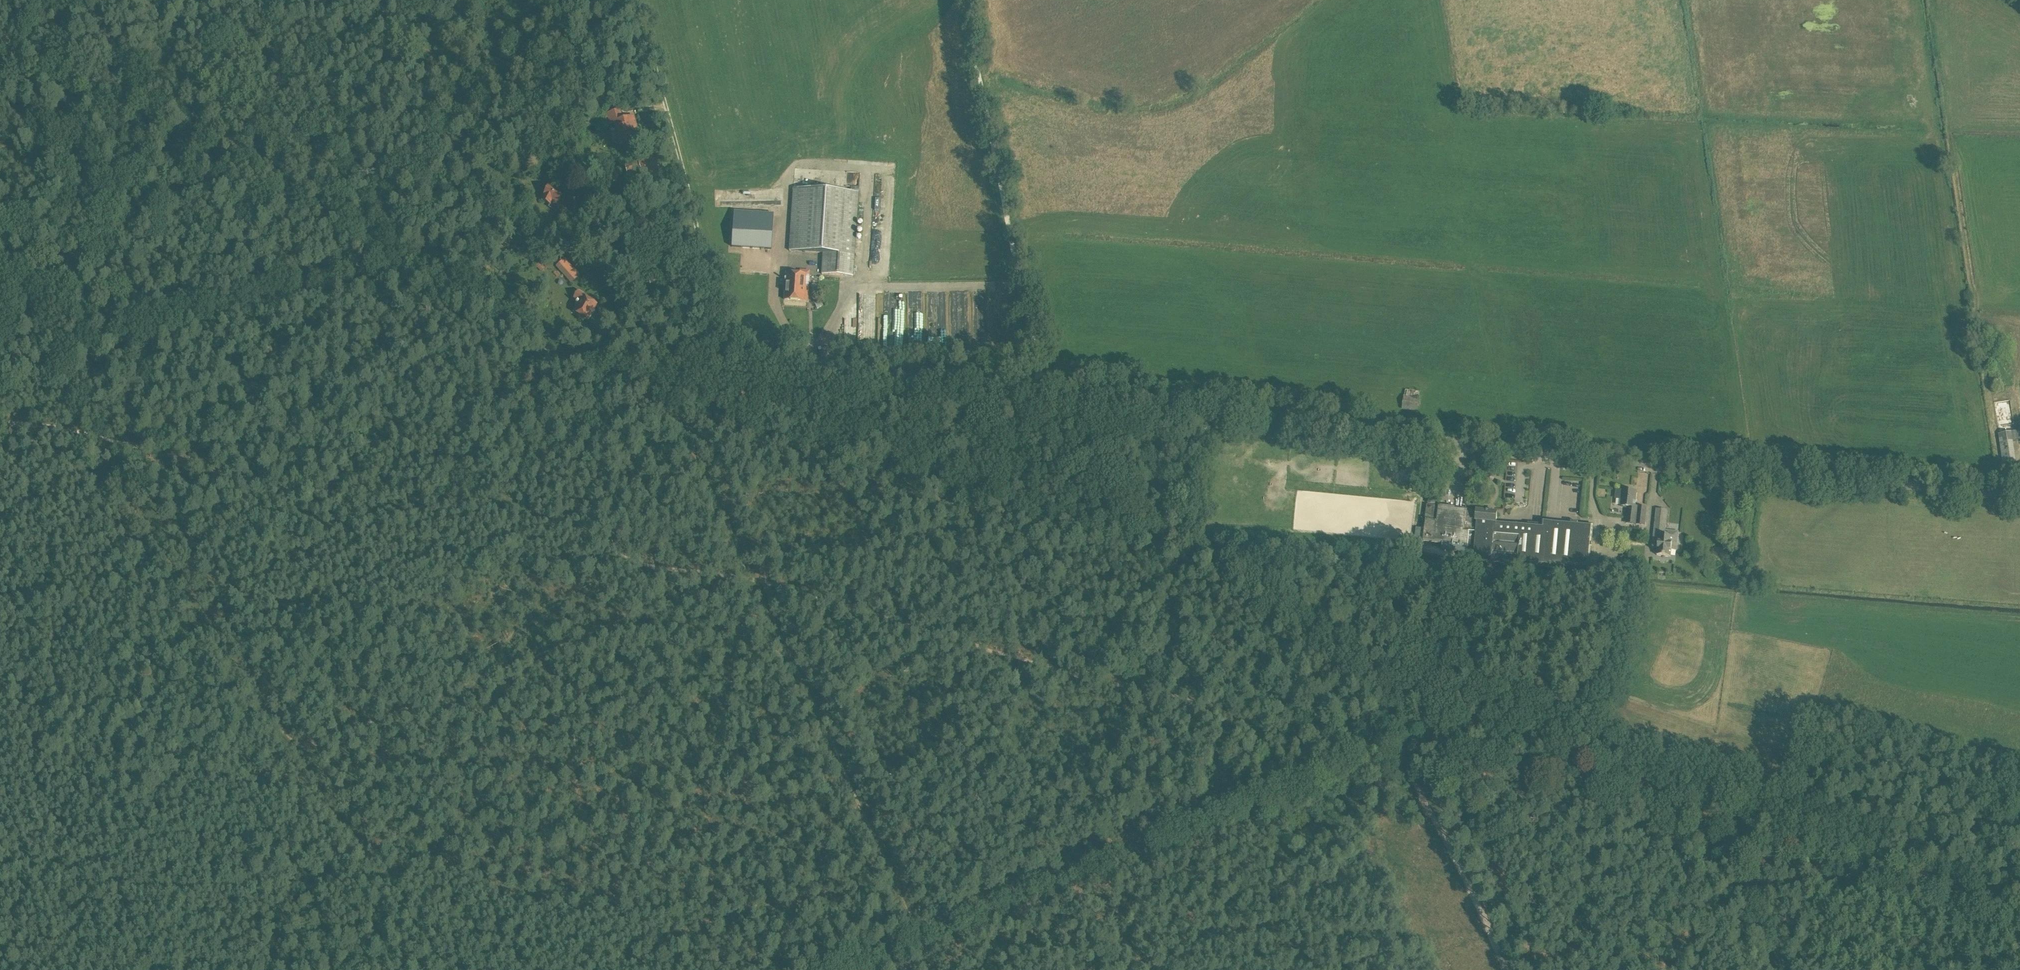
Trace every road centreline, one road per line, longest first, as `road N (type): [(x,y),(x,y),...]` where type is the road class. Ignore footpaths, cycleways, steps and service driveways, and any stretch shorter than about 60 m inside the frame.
road 1 (unclassified): [(2019,495),(1593,458),(732,350),(637,0)]
road 2 (unclassified): [(843,969),(1350,754),(1402,743),(1467,749),(2019,917)]
road 3 (track): [(658,406),(950,506),(1114,552),(1154,576),(1198,629),(1272,660),(1359,713),(1379,746)]
road 4 (track): [(658,406),(255,198)]
road 5 (track): [(968,0),(1041,390)]
road 6 (track): [(255,198),(186,197),(146,214),(106,285),(99,355),(16,424)]
road 7 (track): [(196,600),(81,432),(16,424)]
road 8 (track): [(1507,969),(1402,743)]
road 9 (track): [(1430,743),(1440,782),(1529,969)]

